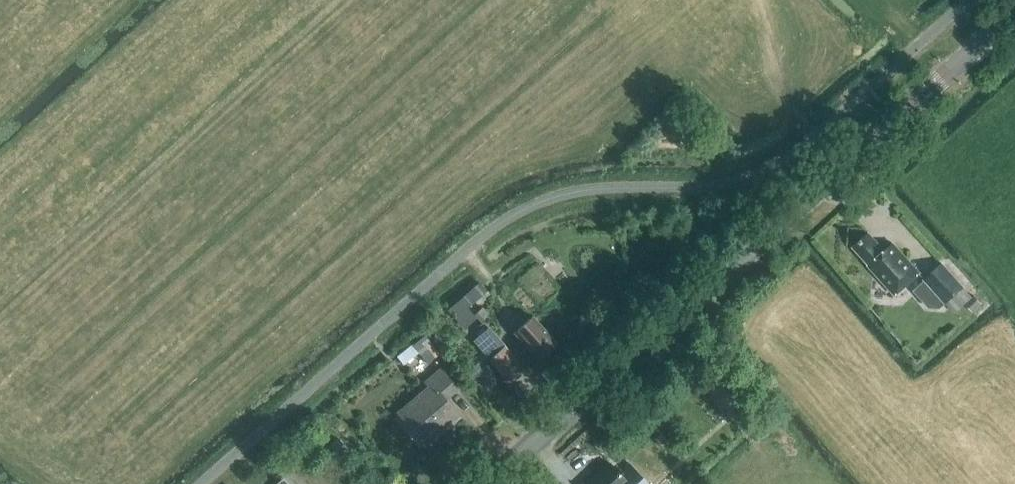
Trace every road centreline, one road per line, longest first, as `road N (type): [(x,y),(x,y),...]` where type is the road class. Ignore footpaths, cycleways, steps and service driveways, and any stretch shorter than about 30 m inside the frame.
road 1 (secondary): [(486,483),(1014,12)]

